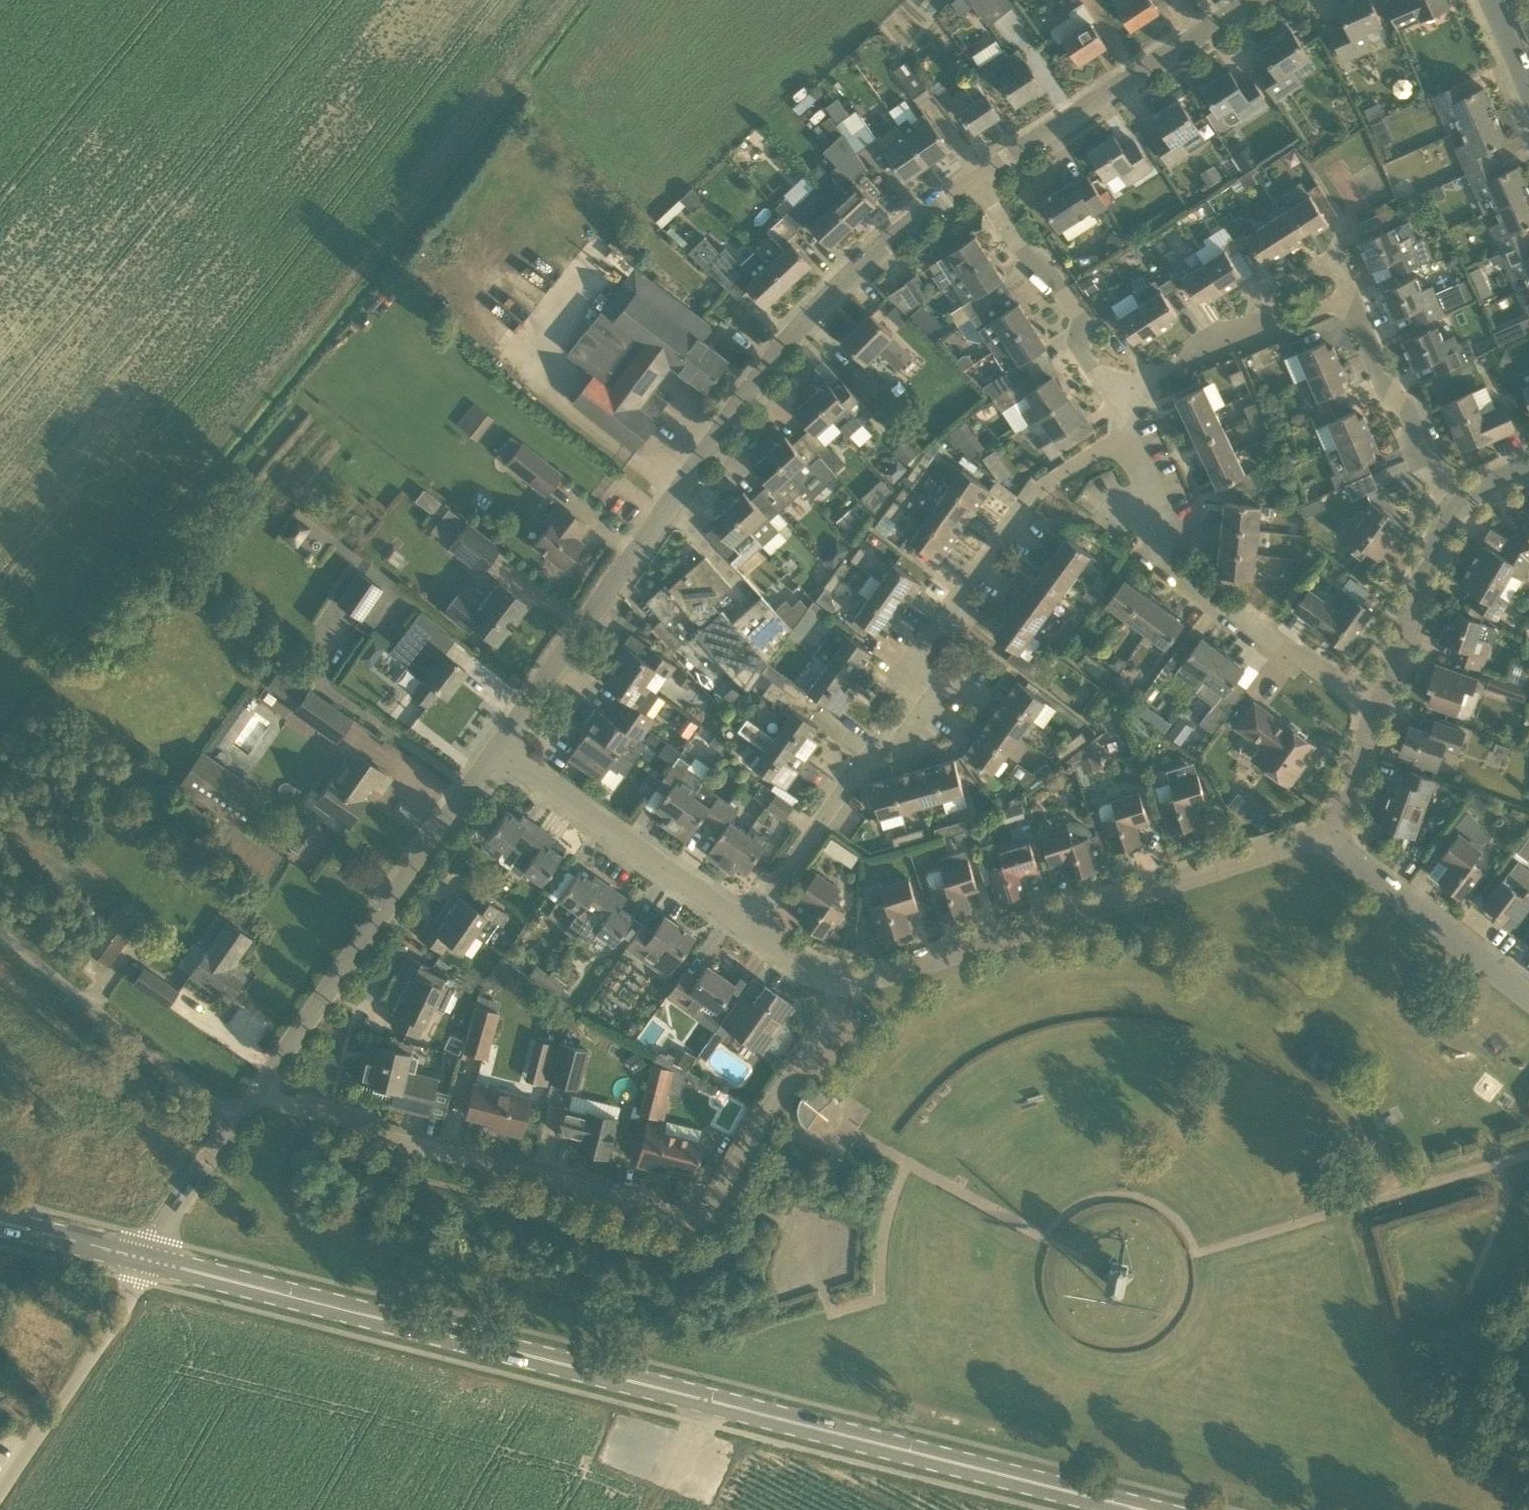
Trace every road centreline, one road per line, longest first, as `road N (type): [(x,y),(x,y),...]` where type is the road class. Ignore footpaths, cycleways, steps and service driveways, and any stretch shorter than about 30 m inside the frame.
road 1 (primary): [(1120,1509),(153,1261)]
road 2 (residential): [(495,751),(792,333),(877,249),(977,178)]
road 3 (residential): [(745,923),(909,698),(951,609),(1041,490),(1133,433)]
road 4 (residential): [(843,976),(871,976),(1335,841)]
road 5 (residential): [(1455,506),(1352,304),(1274,331),(1227,332),(1192,362),(1120,401)]
road 6 (residential): [(715,1189),(682,1195),(467,1147),(262,1082)]
road 7 (residential): [(262,1082),(495,751)]
road 8 (residential): [(1380,708),(1319,670),(1287,662),(1163,547),(1150,476),(1133,433)]
road 9 (residential): [(977,178),(1255,0)]
road 10 (unclassified): [(237,1117),(0,927)]
road 11 (residential): [(745,923),(495,751)]
road 12 (track): [(754,1211),(732,1257),(681,1277),(569,1238),(577,1173)]
road 13 (unclassified): [(0,1493),(153,1261)]
road 14 (residential): [(1120,401),(977,178)]
road 15 (residential): [(715,1189),(775,1122),(800,1055),(840,1006),(843,976)]
road 16 (residential): [(1528,992),(1335,841)]
road 17 (residential): [(1380,708),(1455,506)]
road 18 (unclassified): [(153,1261),(237,1117)]
road 19 (primary): [(153,1261),(0,1224)]
road 20 (residential): [(1335,841),(1380,708)]
road 21 (unclassified): [(830,1299),(810,1237),(754,1211)]
road 22 (track): [(648,1509),(707,1405)]

